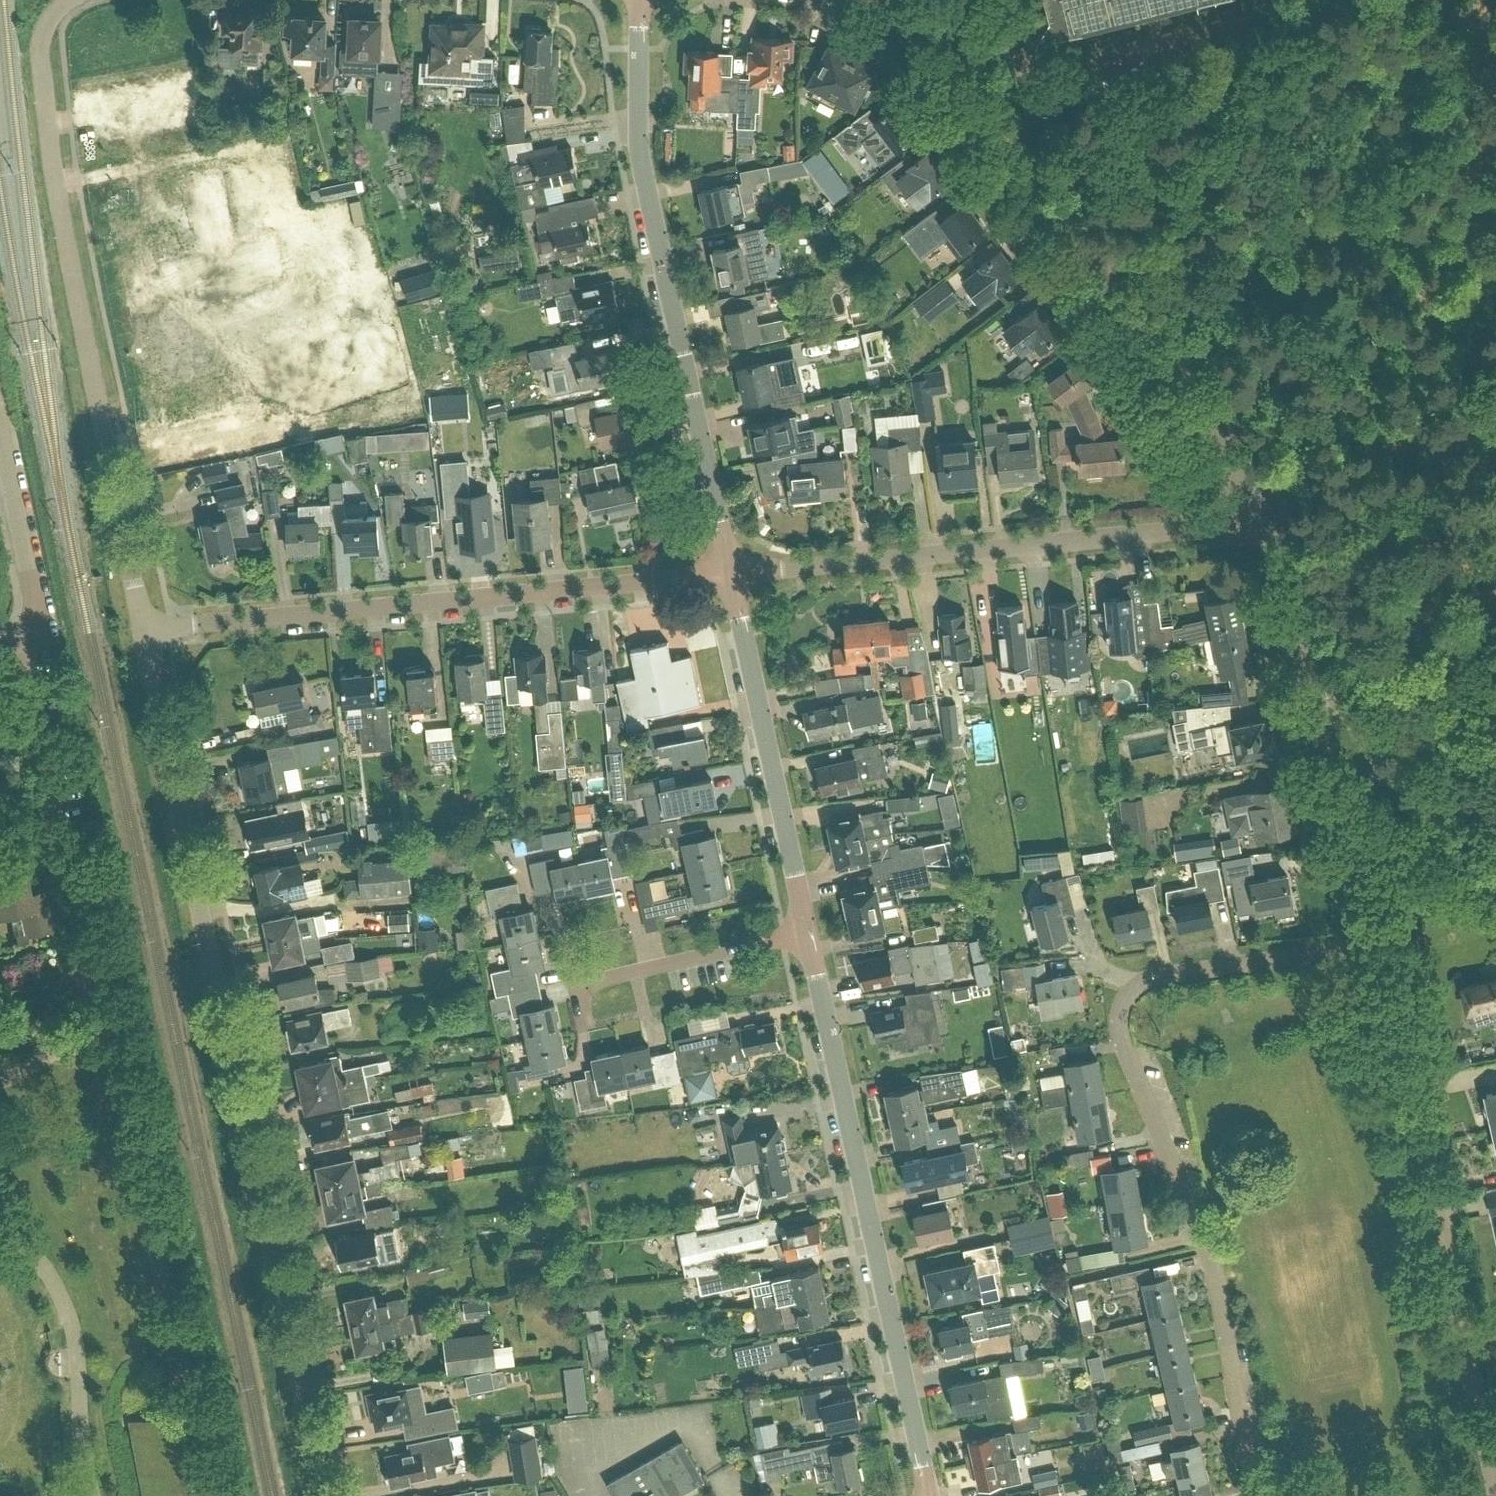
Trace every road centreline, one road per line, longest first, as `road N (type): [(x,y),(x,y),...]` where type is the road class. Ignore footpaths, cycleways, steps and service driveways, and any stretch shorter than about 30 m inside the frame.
road 1 (residential): [(324,1495),(146,631)]
road 2 (residential): [(1258,1495),(1219,1281),(1134,1070),(1121,1008),(1150,978),(1376,946)]
road 3 (residential): [(146,631),(47,109),(40,45),(67,0)]
road 4 (unclassified): [(1261,500),(894,9),(879,0)]
road 5 (residential): [(146,631),(733,574)]
road 6 (unclassified): [(733,574),(641,165),(645,0)]
road 7 (unclassified): [(927,1495),(807,930)]
road 8 (unclassified): [(1494,1495),(1376,946)]
road 9 (residential): [(733,574),(1200,529),(1261,500)]
road 10 (track): [(1495,222),(1290,235),(1100,218),(1065,236)]
road 11 (unclassified): [(807,930),(733,574)]
road 12 (unclassified): [(1334,741),(1288,555),(1261,500)]
road 13 (residential): [(579,983),(807,930)]
road 14 (residential): [(17,644),(37,606),(0,439)]
road 15 (unclassified): [(1376,946),(1334,741)]
road 16 (unclassified): [(1495,868),(1334,741)]

